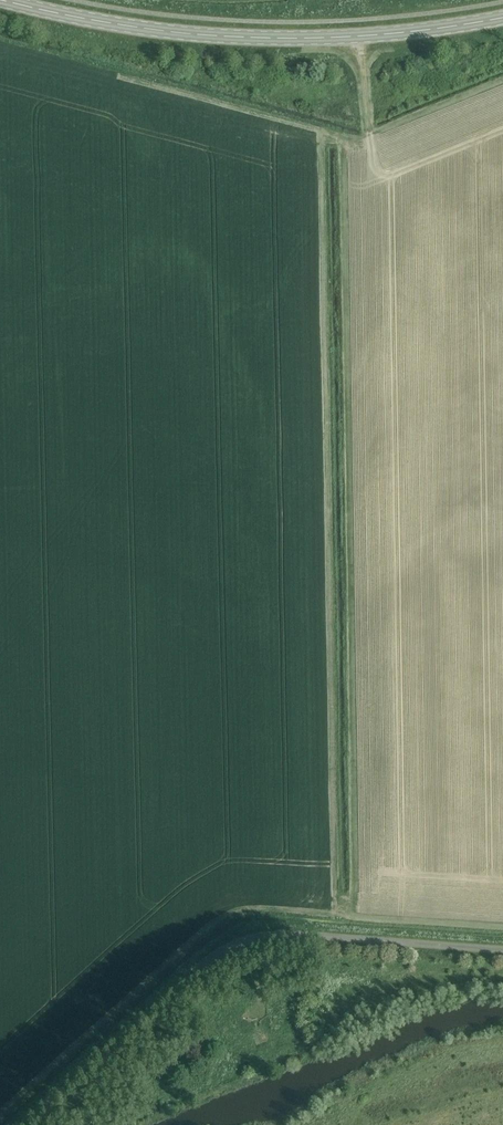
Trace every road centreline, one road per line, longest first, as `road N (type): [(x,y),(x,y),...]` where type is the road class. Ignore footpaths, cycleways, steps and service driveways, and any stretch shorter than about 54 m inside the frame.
road 1 (unclassified): [(28,1124),(228,950),(264,935),(502,951)]
road 2 (secondary): [(0,0),(113,24),(245,38),(392,35),(502,18)]

